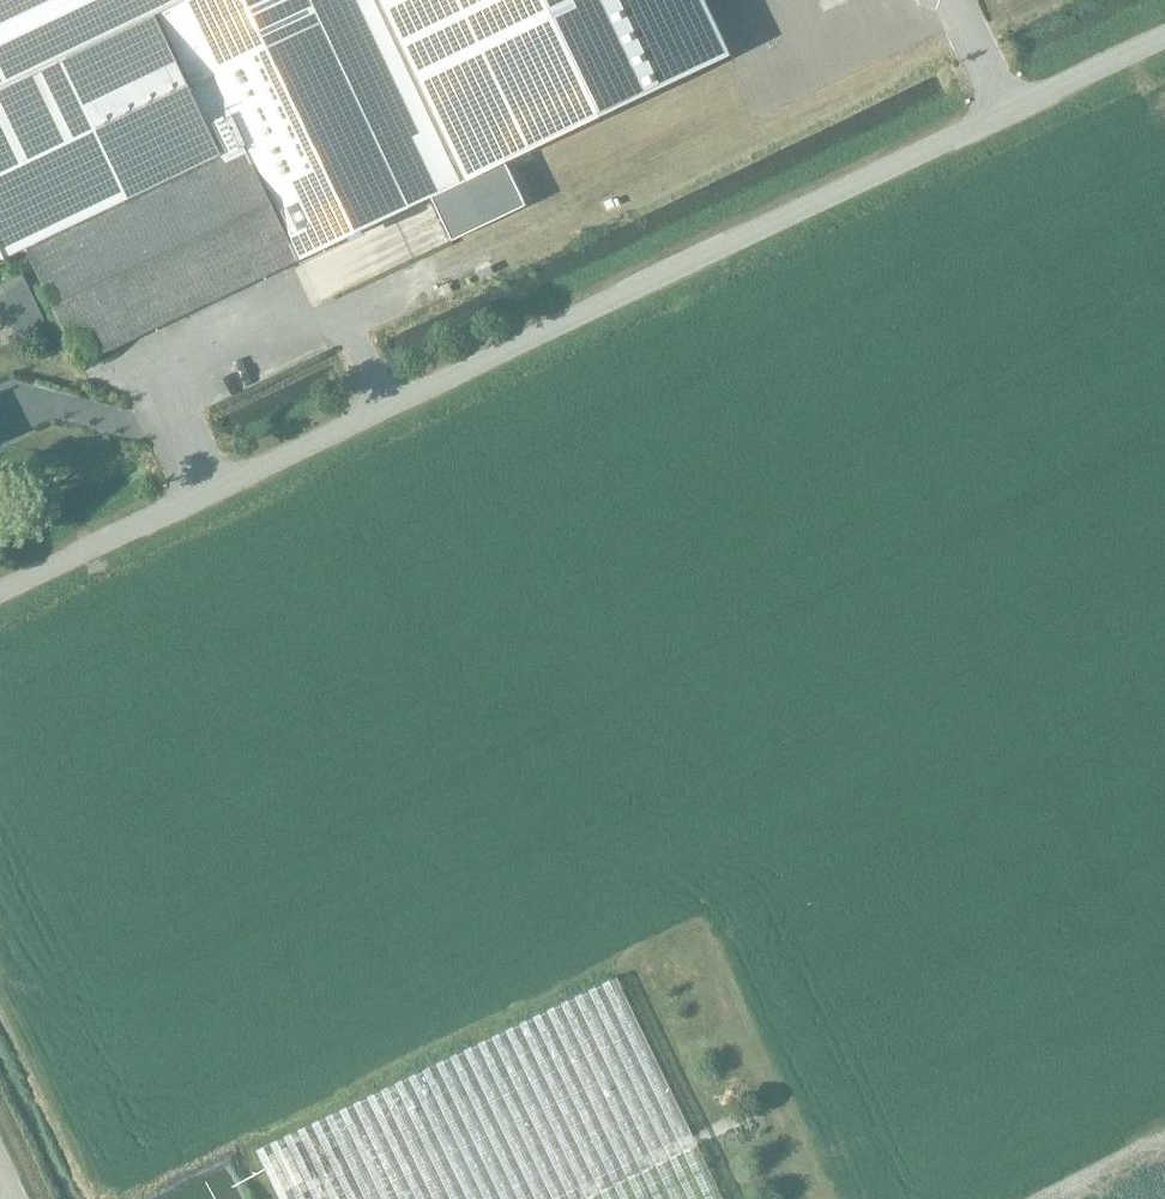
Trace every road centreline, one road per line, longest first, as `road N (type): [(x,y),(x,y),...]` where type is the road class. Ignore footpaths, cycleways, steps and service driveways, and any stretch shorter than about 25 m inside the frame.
road 1 (unclassified): [(0,597),(1164,43)]

